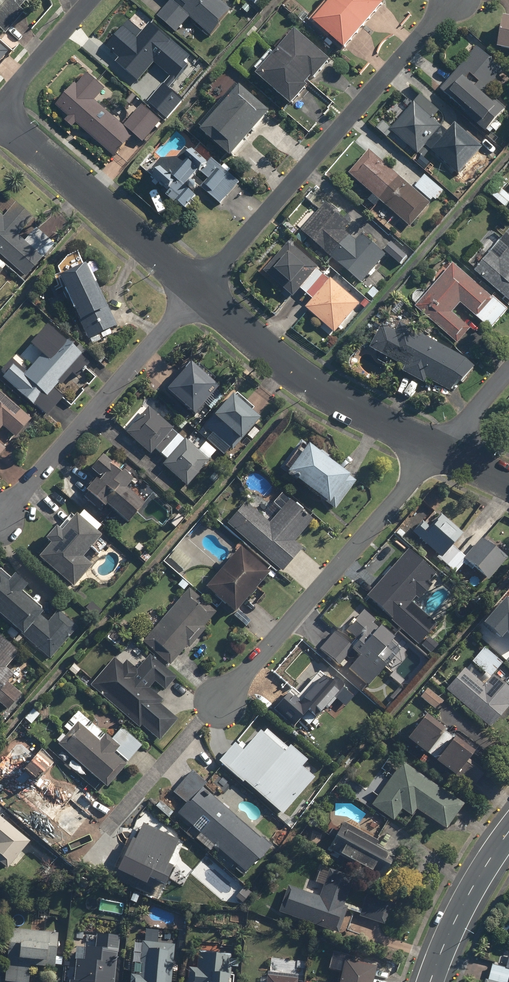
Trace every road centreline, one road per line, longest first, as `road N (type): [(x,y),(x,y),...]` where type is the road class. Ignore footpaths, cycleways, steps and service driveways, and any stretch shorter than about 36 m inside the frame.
road 1 (residential): [(199,291),(451,0)]
road 2 (residential): [(442,449),(221,701)]
road 3 (residential): [(199,291),(0,517)]
road 4 (residential): [(442,449),(312,384),(199,291)]
road 5 (residential): [(199,291),(0,121)]
road 6 (secondary): [(508,831),(459,913),(431,981)]
road 7 (residential): [(89,0),(0,102)]

